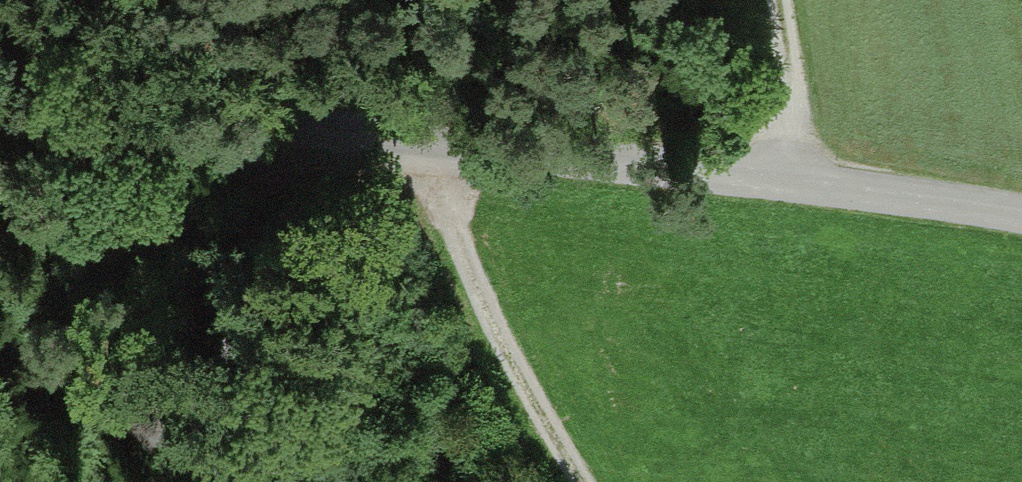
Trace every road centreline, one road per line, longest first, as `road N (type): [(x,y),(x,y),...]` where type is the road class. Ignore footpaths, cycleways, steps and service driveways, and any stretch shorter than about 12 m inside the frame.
road 1 (unclassified): [(1021,219),(798,180),(0,110)]
road 2 (track): [(586,481),(423,146)]
road 3 (track): [(774,0),(798,180)]

